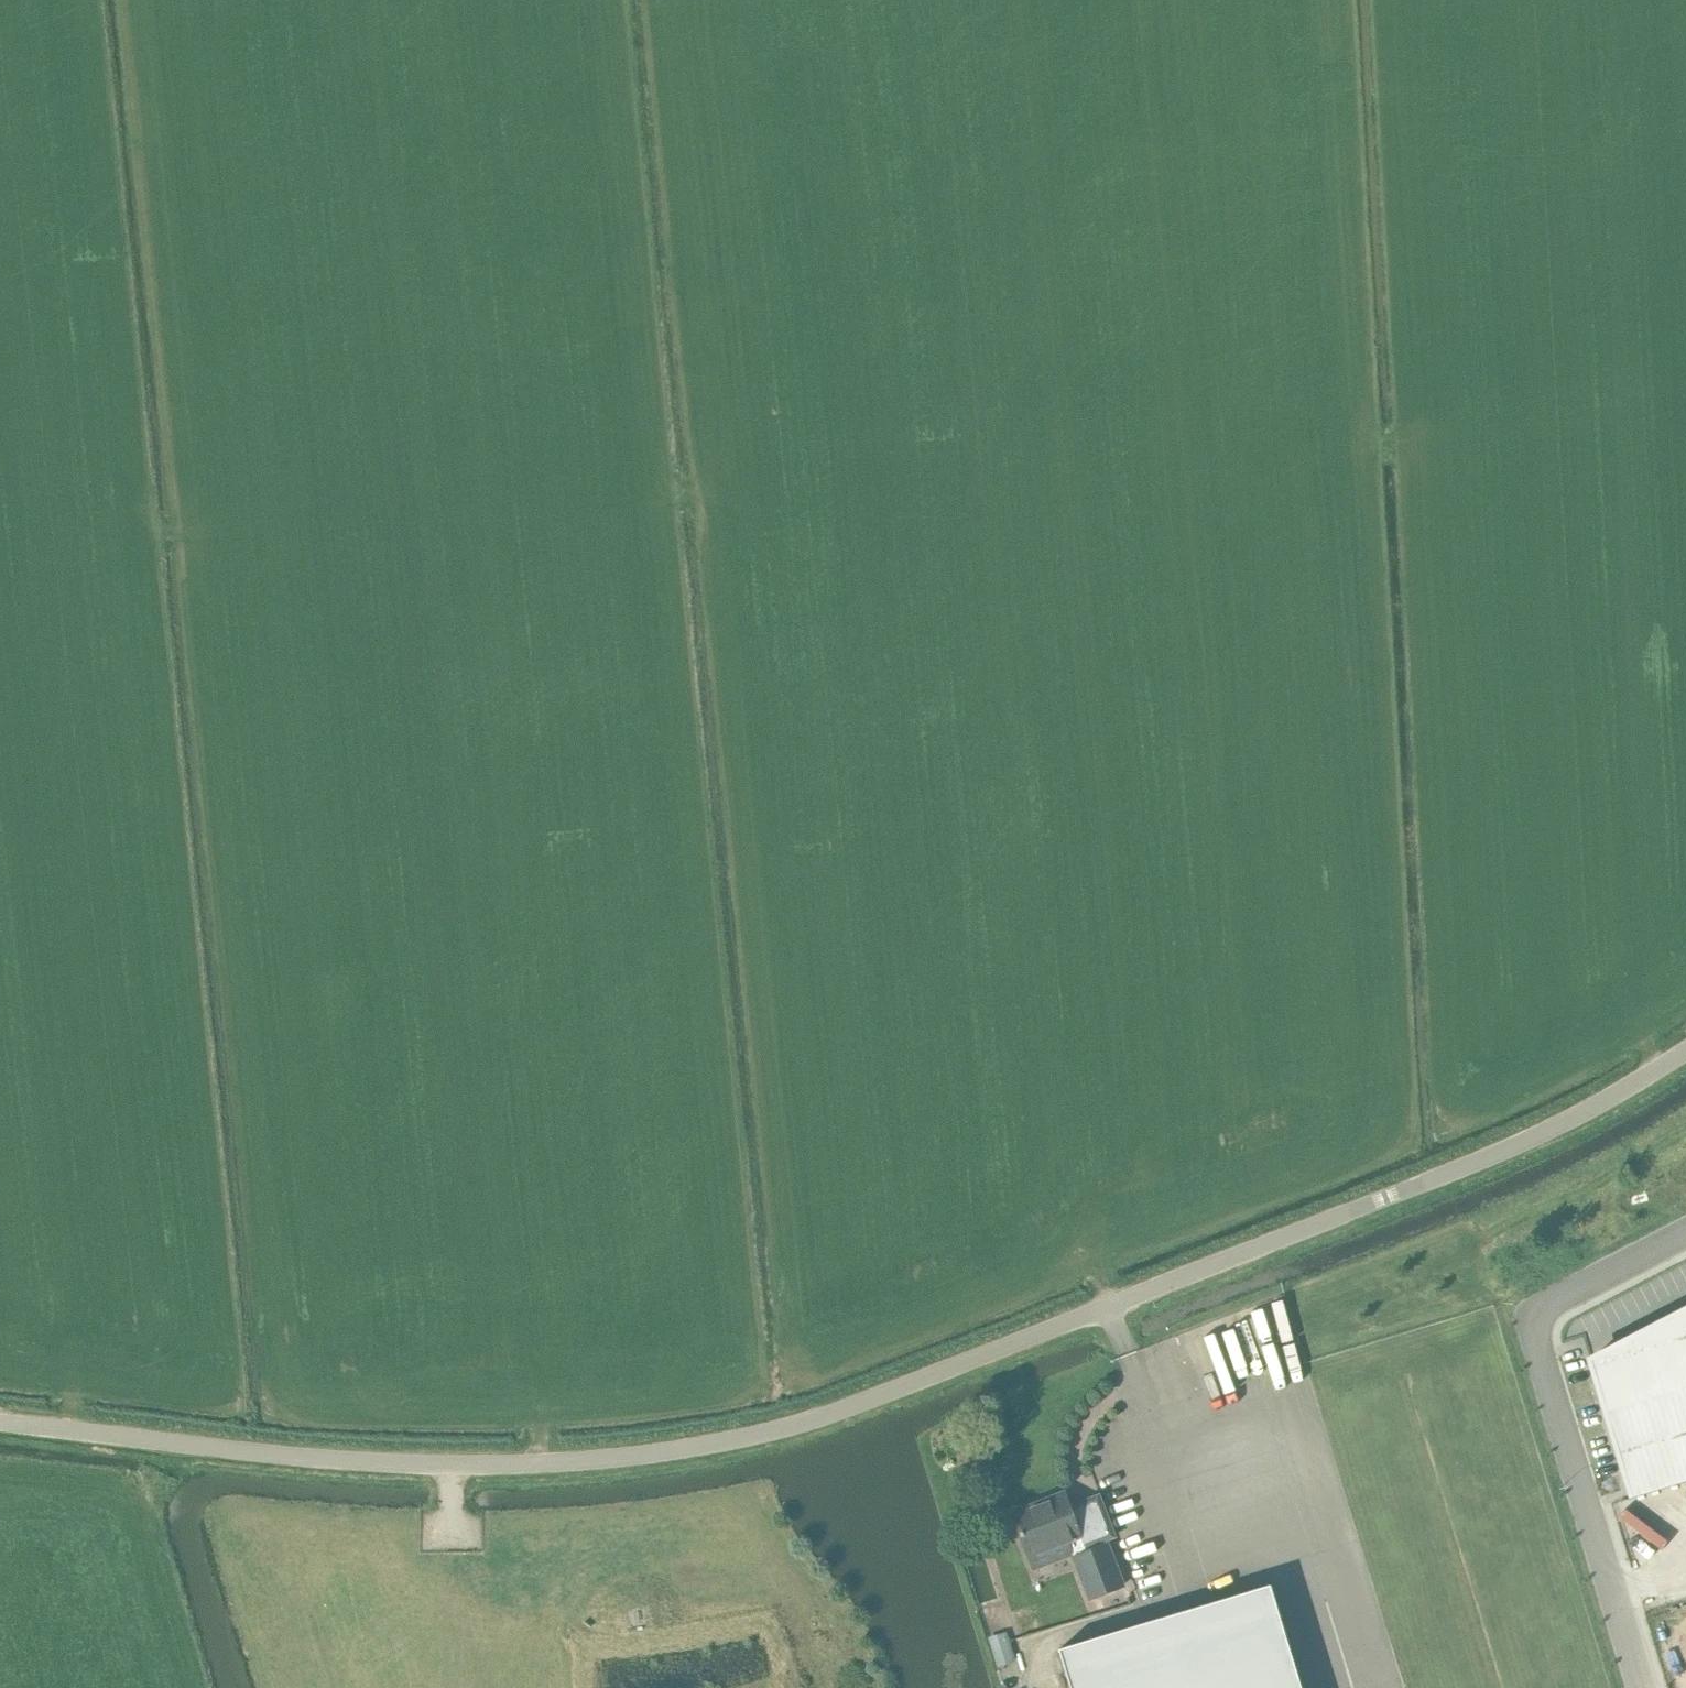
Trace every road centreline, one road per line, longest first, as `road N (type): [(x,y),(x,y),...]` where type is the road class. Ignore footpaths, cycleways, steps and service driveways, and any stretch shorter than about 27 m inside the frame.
road 1 (unclassified): [(0,1422),(262,1453),(541,1463),(662,1451),(799,1422),(1452,1173),(1607,1099),(1685,1050)]
road 2 (unclassified): [(1685,1235),(1561,1300),(1539,1320),(1538,1346),(1644,1687)]

